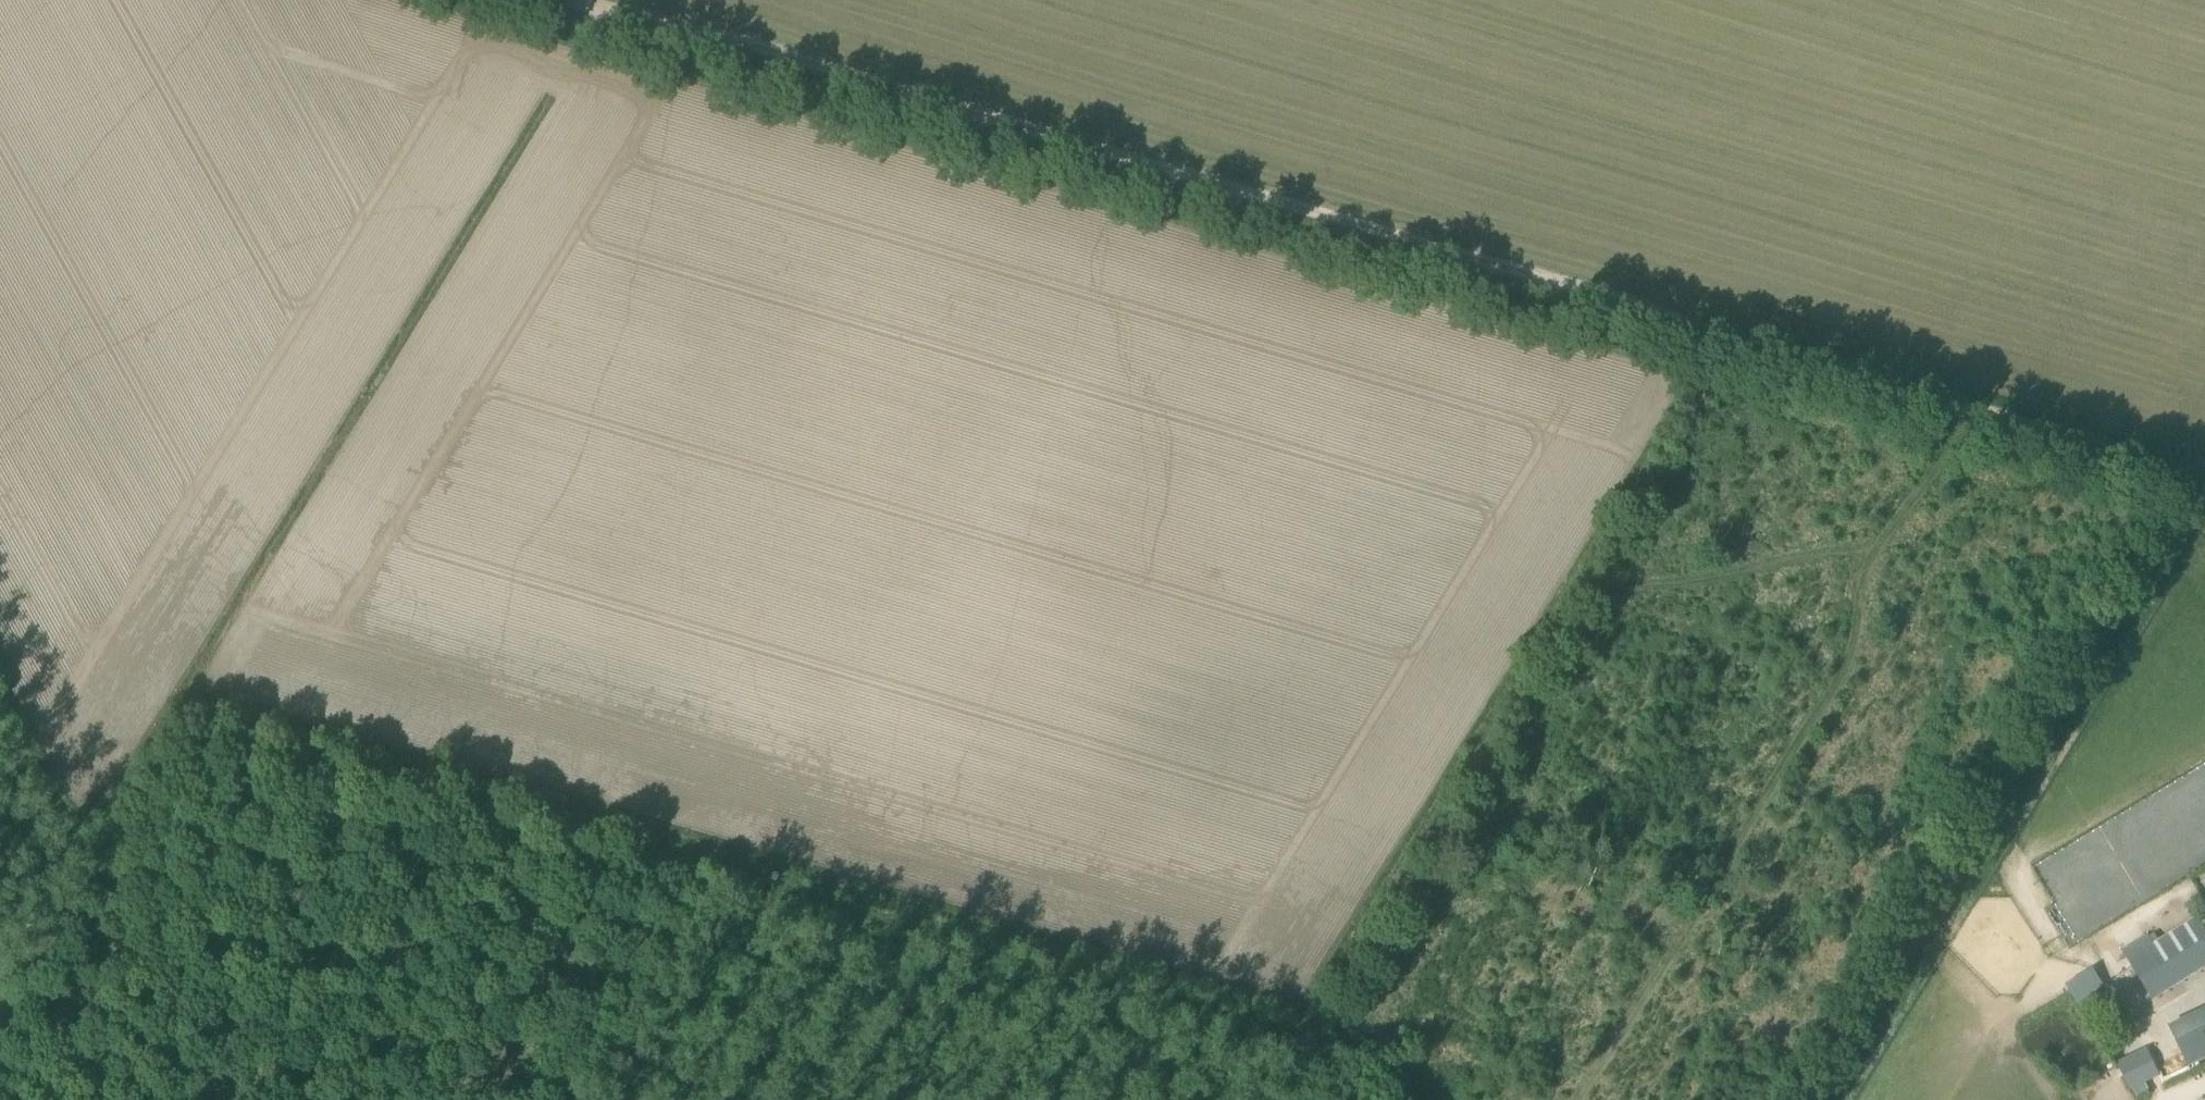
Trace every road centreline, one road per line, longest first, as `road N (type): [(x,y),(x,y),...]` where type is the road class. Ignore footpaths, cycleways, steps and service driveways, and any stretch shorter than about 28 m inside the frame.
road 1 (track): [(1959,401),(575,0)]
road 2 (track): [(2204,498),(2194,484),(2103,442),(1959,401)]

